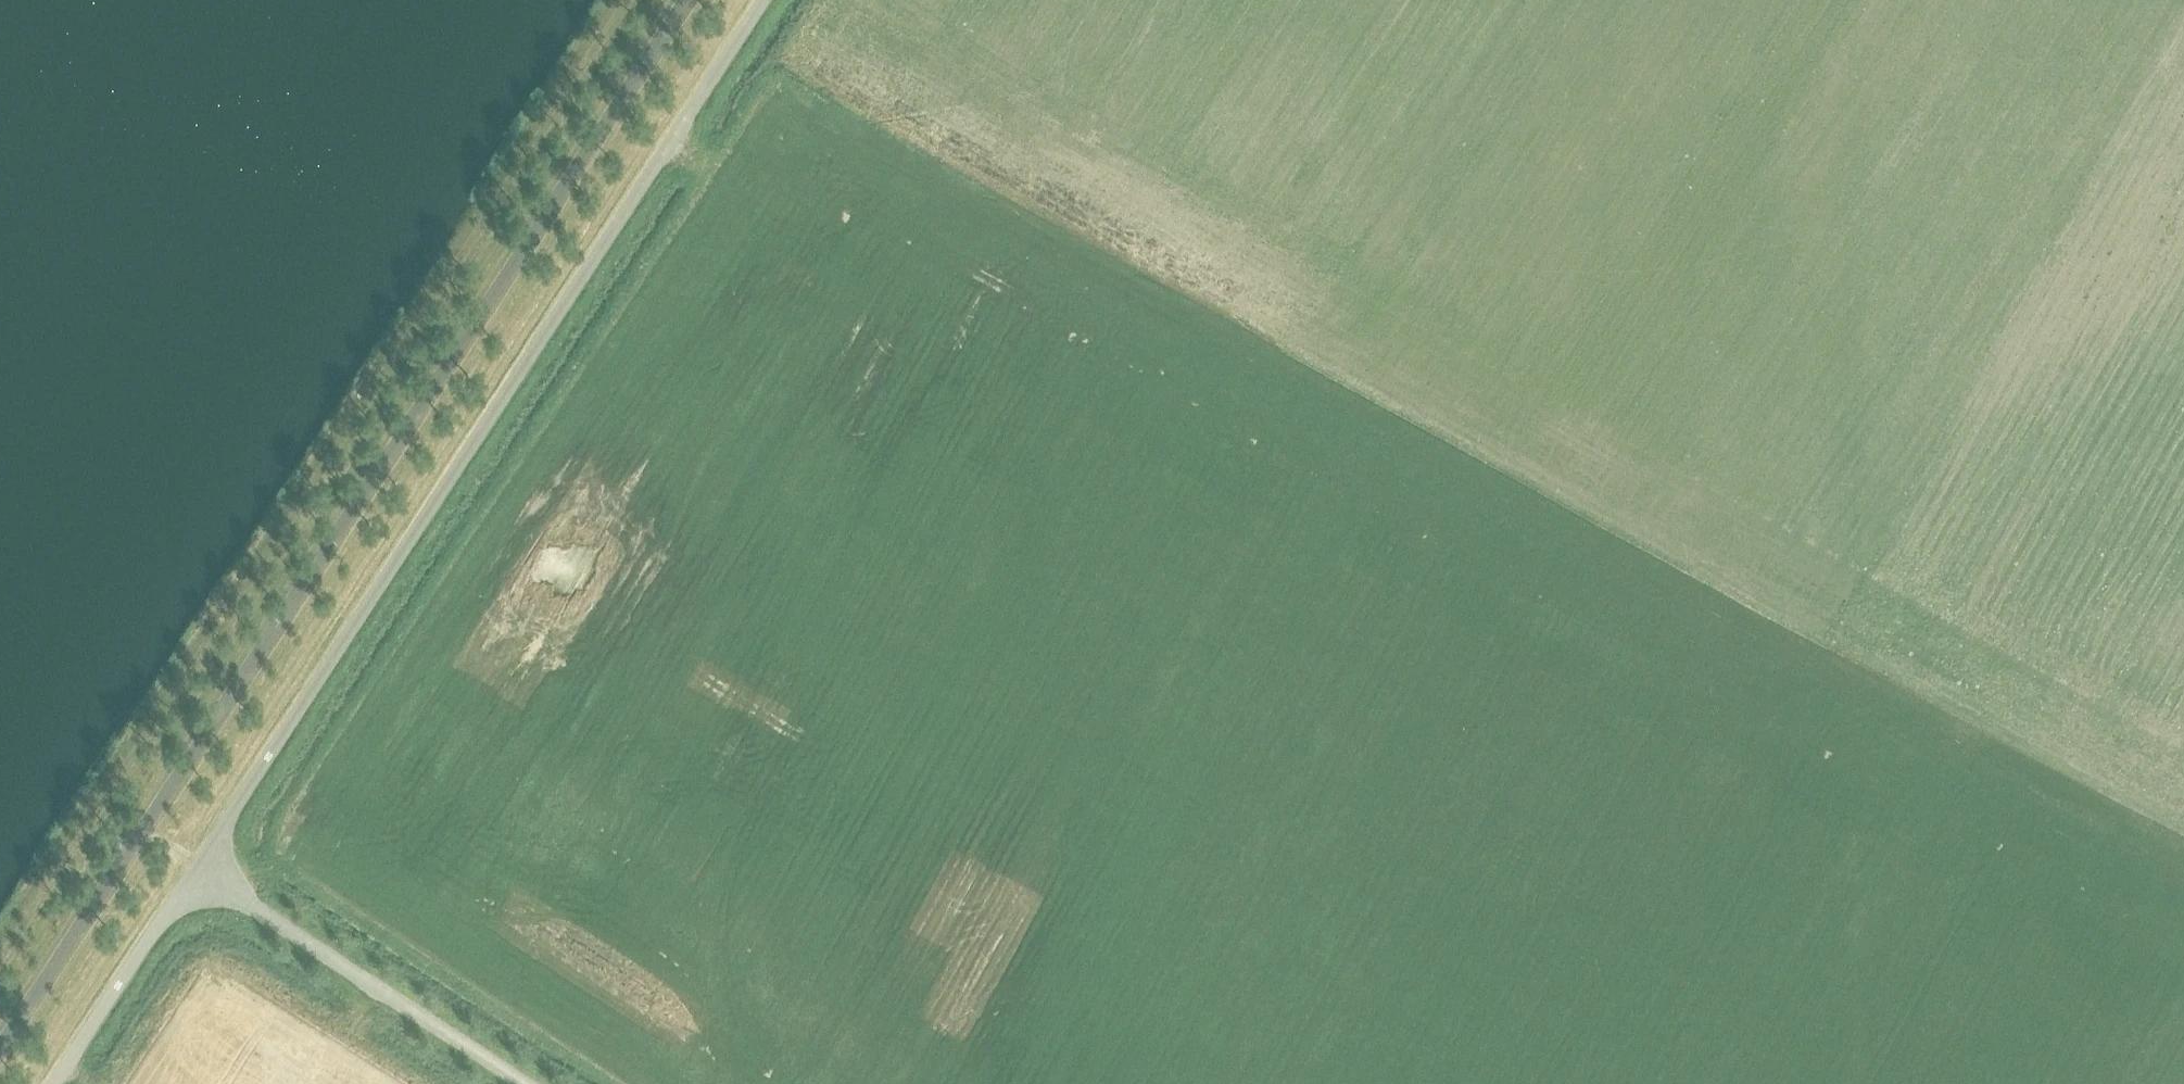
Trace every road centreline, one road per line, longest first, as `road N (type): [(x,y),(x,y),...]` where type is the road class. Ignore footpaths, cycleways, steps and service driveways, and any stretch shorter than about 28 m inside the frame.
road 1 (unclassified): [(201,869),(763,0)]
road 2 (unclassified): [(542,1083),(201,869)]
road 3 (unclassified): [(58,1083),(201,869)]

